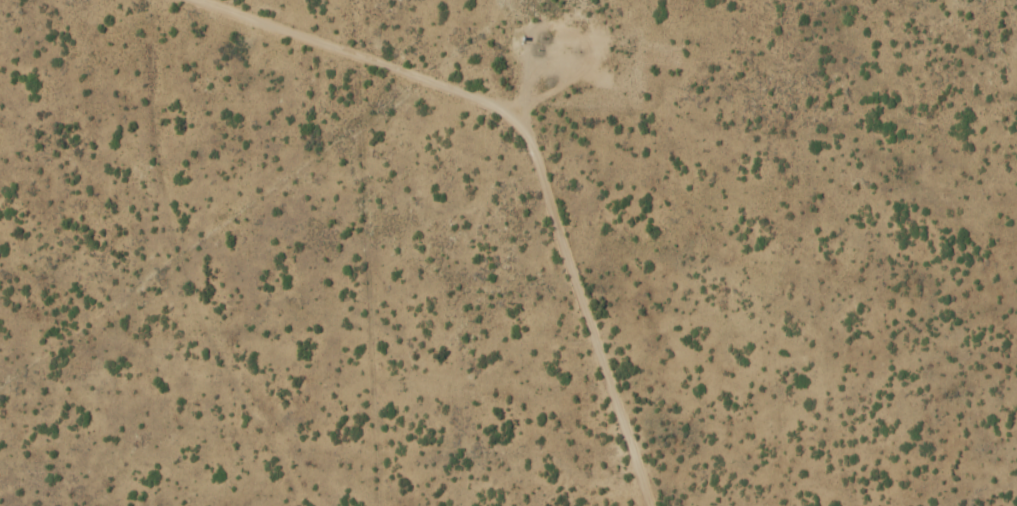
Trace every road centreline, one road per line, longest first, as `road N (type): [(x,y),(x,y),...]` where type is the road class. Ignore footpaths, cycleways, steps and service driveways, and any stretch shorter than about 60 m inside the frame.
road 1 (residential): [(215,0),(518,124),(636,505)]

